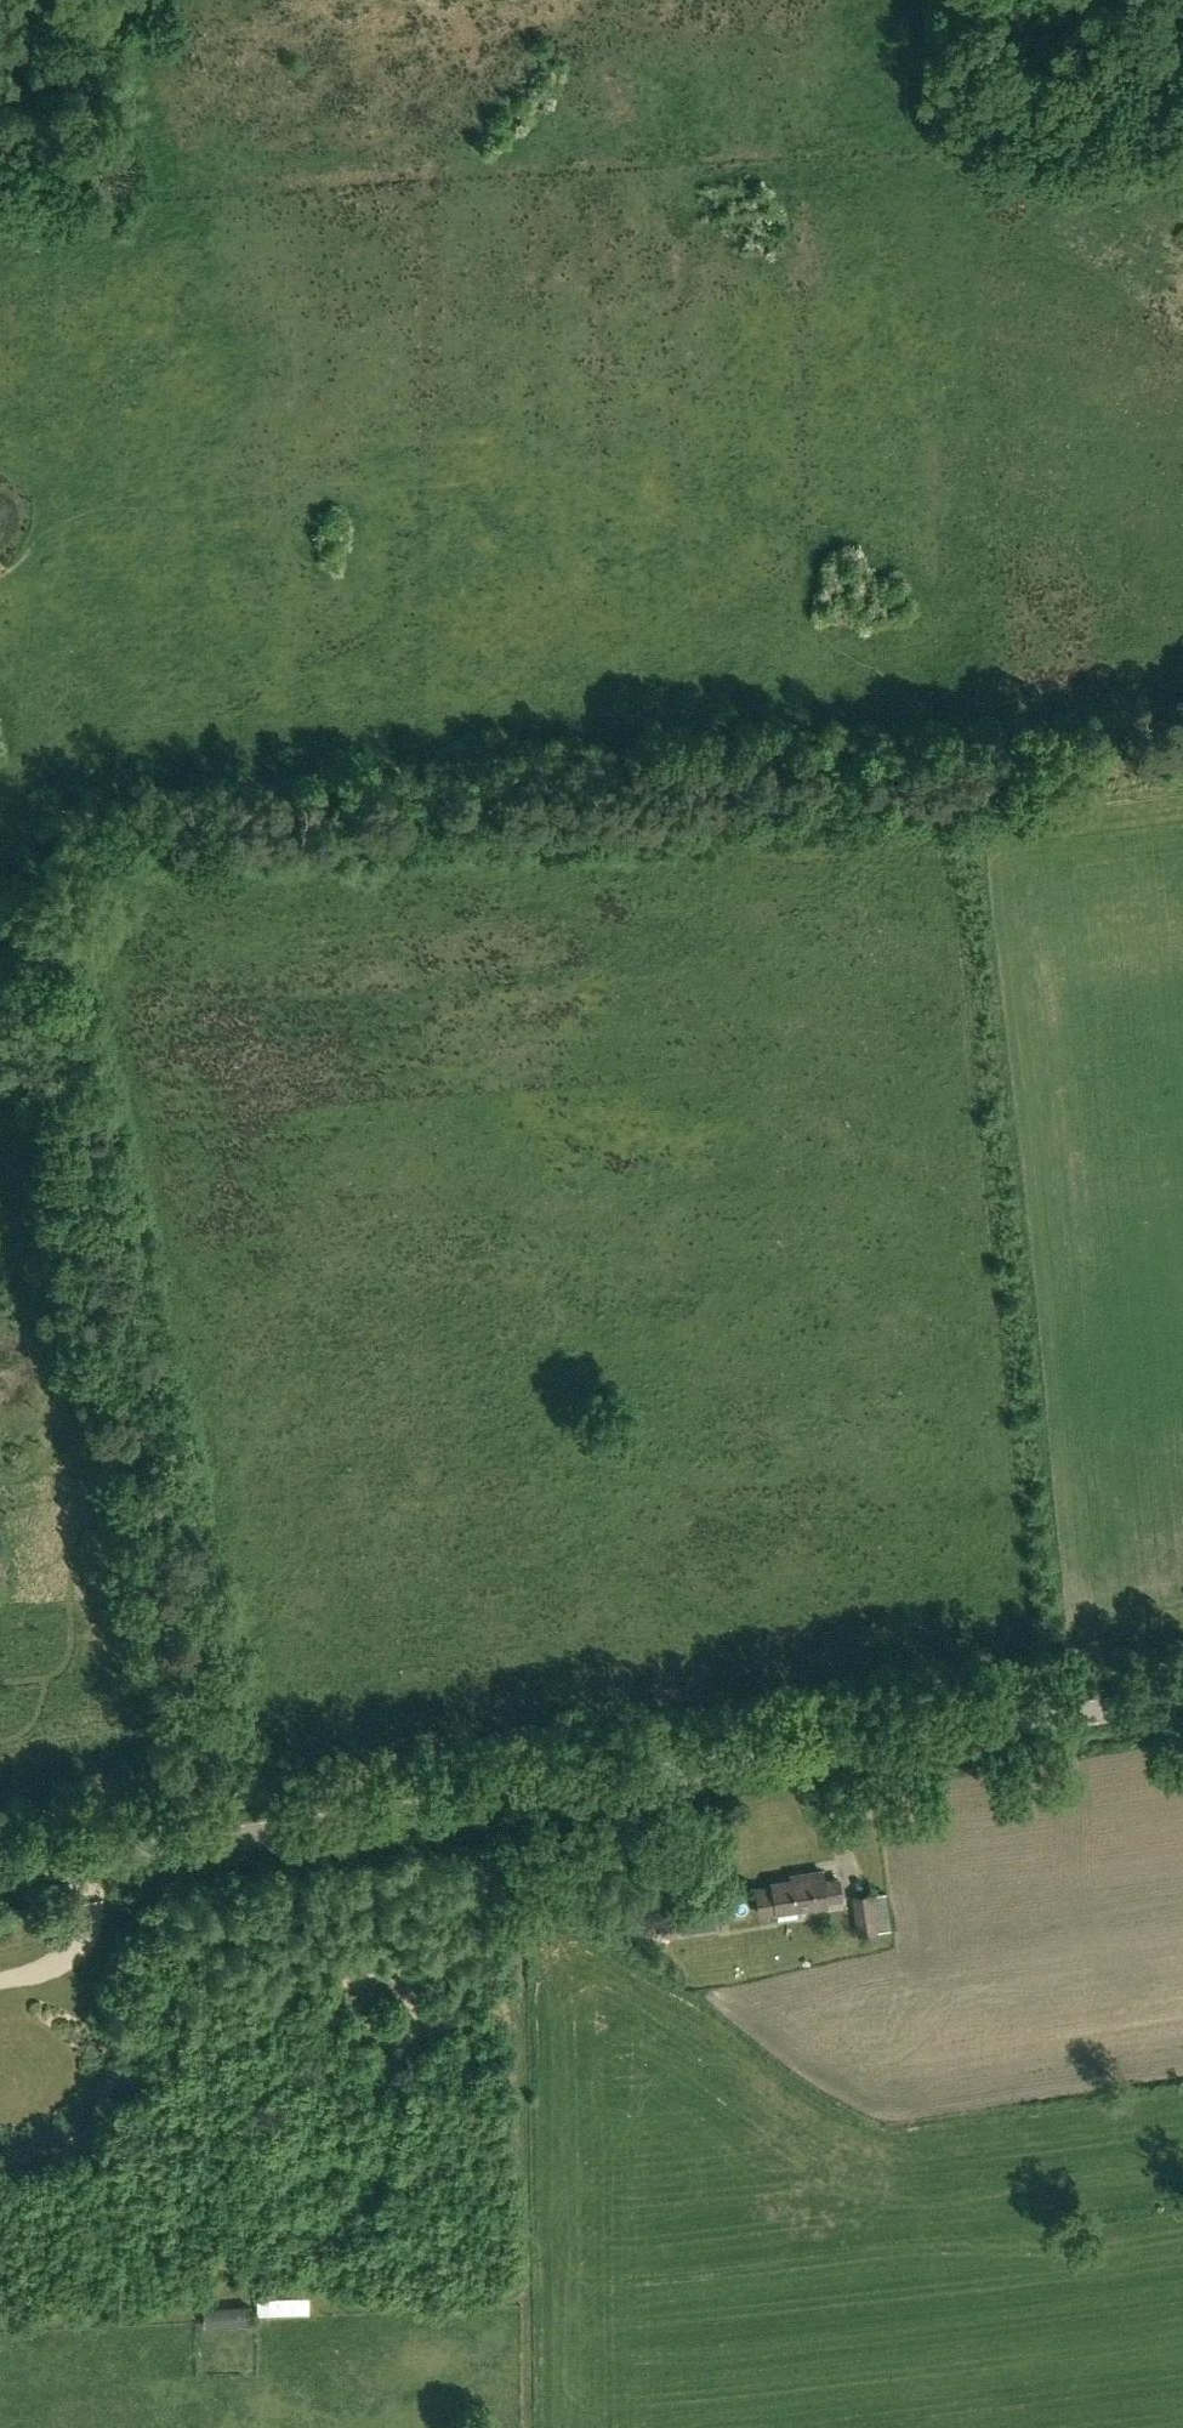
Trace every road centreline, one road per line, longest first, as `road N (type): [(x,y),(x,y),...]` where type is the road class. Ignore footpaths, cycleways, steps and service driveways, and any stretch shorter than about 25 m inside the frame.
road 1 (tertiary): [(0,1876),(1182,1698)]

